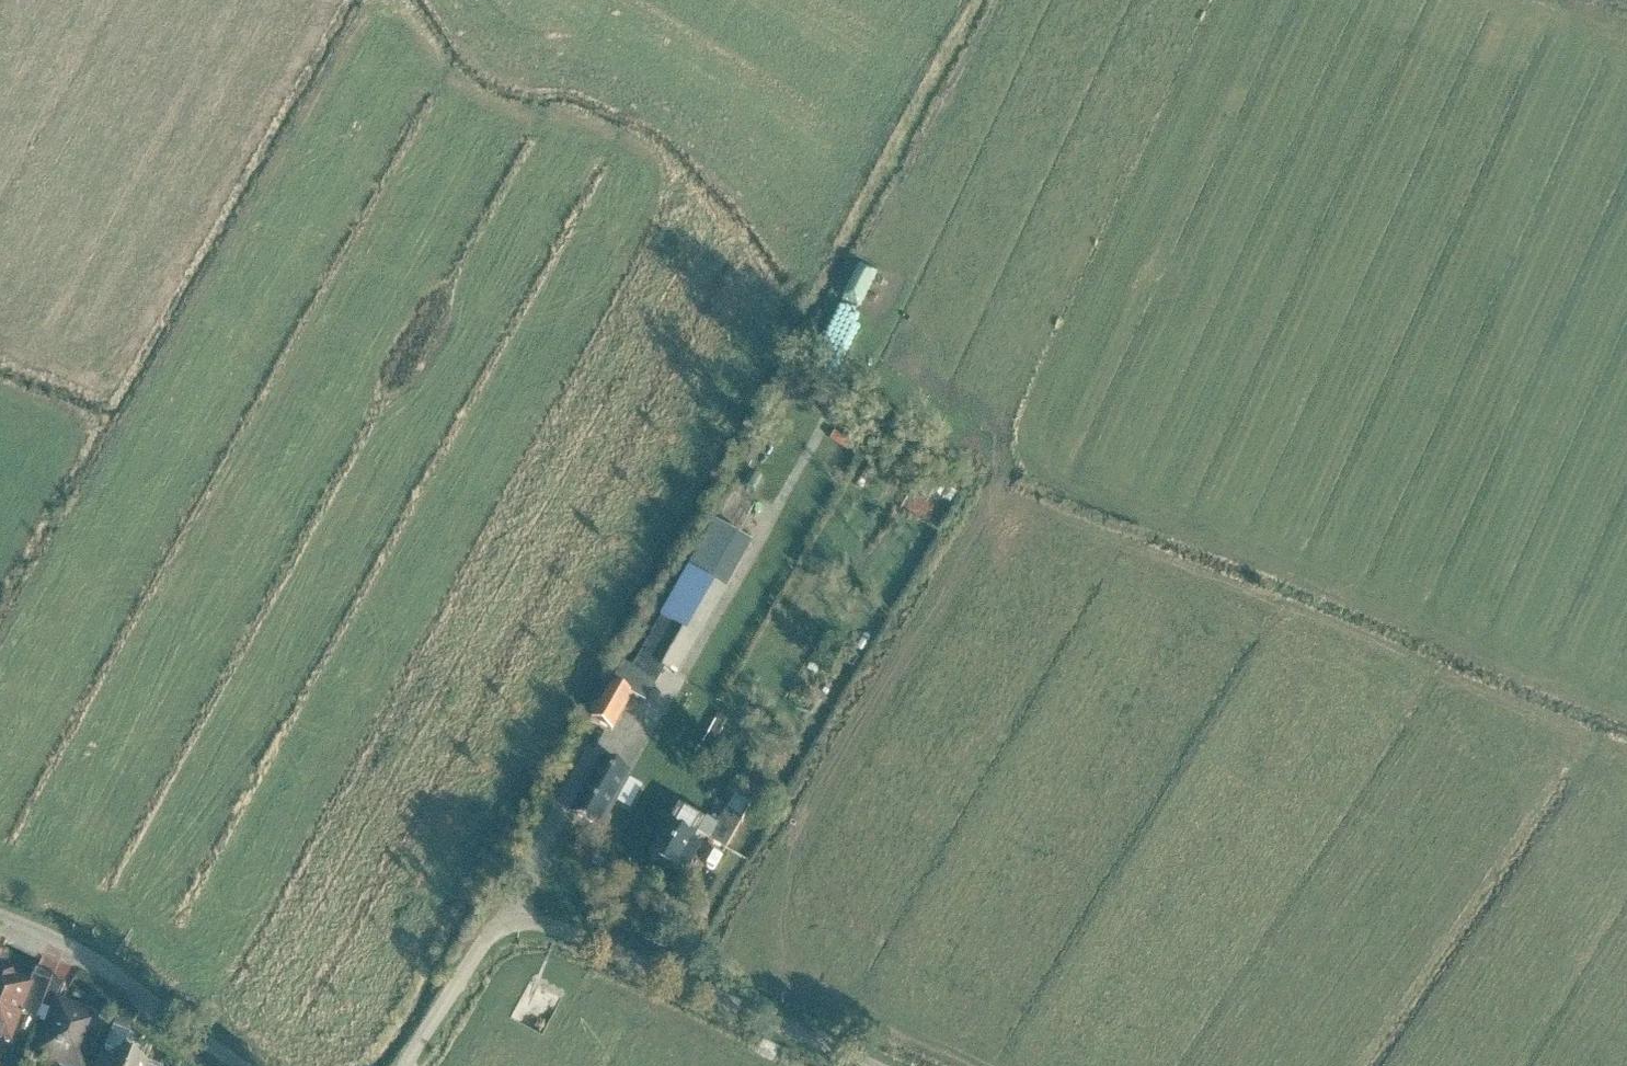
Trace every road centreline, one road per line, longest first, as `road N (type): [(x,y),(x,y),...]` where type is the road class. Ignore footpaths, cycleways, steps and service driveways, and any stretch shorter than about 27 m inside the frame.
road 1 (unclassified): [(866,1065),(510,913),(411,1065)]
road 2 (unclassified): [(228,1065),(71,944),(0,917)]

